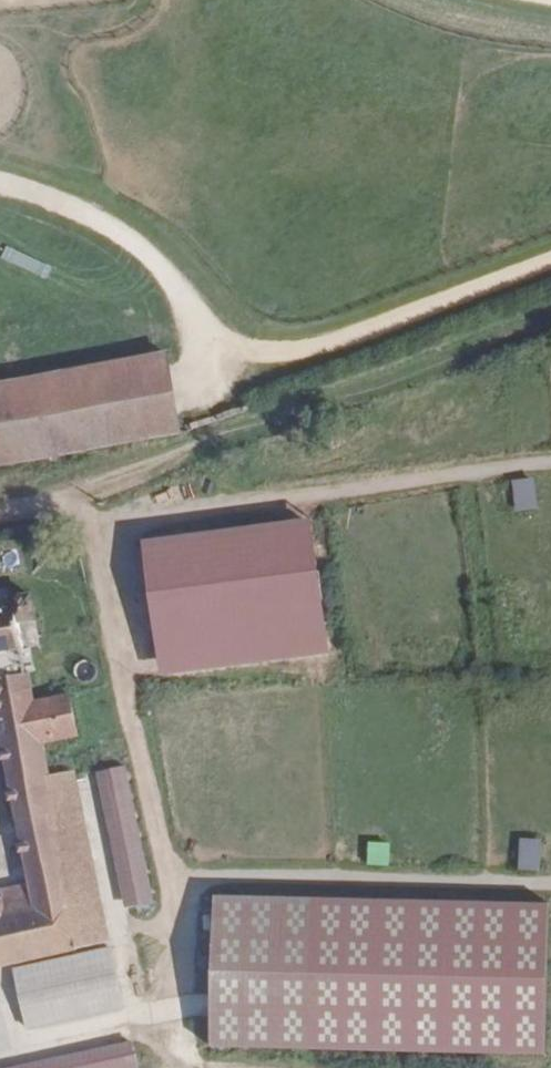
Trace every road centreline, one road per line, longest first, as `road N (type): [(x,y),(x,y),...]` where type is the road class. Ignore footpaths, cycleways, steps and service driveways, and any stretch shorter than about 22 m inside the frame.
road 1 (track): [(80,496),(191,1057),(292,1067)]
road 2 (track): [(550,256),(322,340),(275,350),(238,338),(192,306),(136,247),(0,181)]
road 3 (track): [(550,312),(80,496)]
road 4 (track): [(93,531),(550,460)]
road 5 (track): [(550,885),(158,880)]

